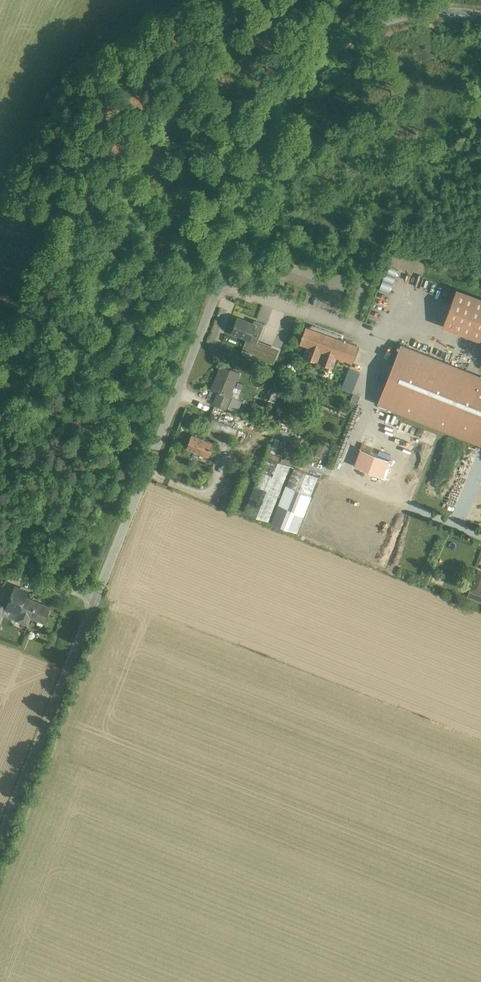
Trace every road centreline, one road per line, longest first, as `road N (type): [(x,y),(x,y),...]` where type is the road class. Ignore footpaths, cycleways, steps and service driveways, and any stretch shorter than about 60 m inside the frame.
road 1 (unclassified): [(480,20),(398,14),(355,28),(318,55),(293,93),(0,835)]

